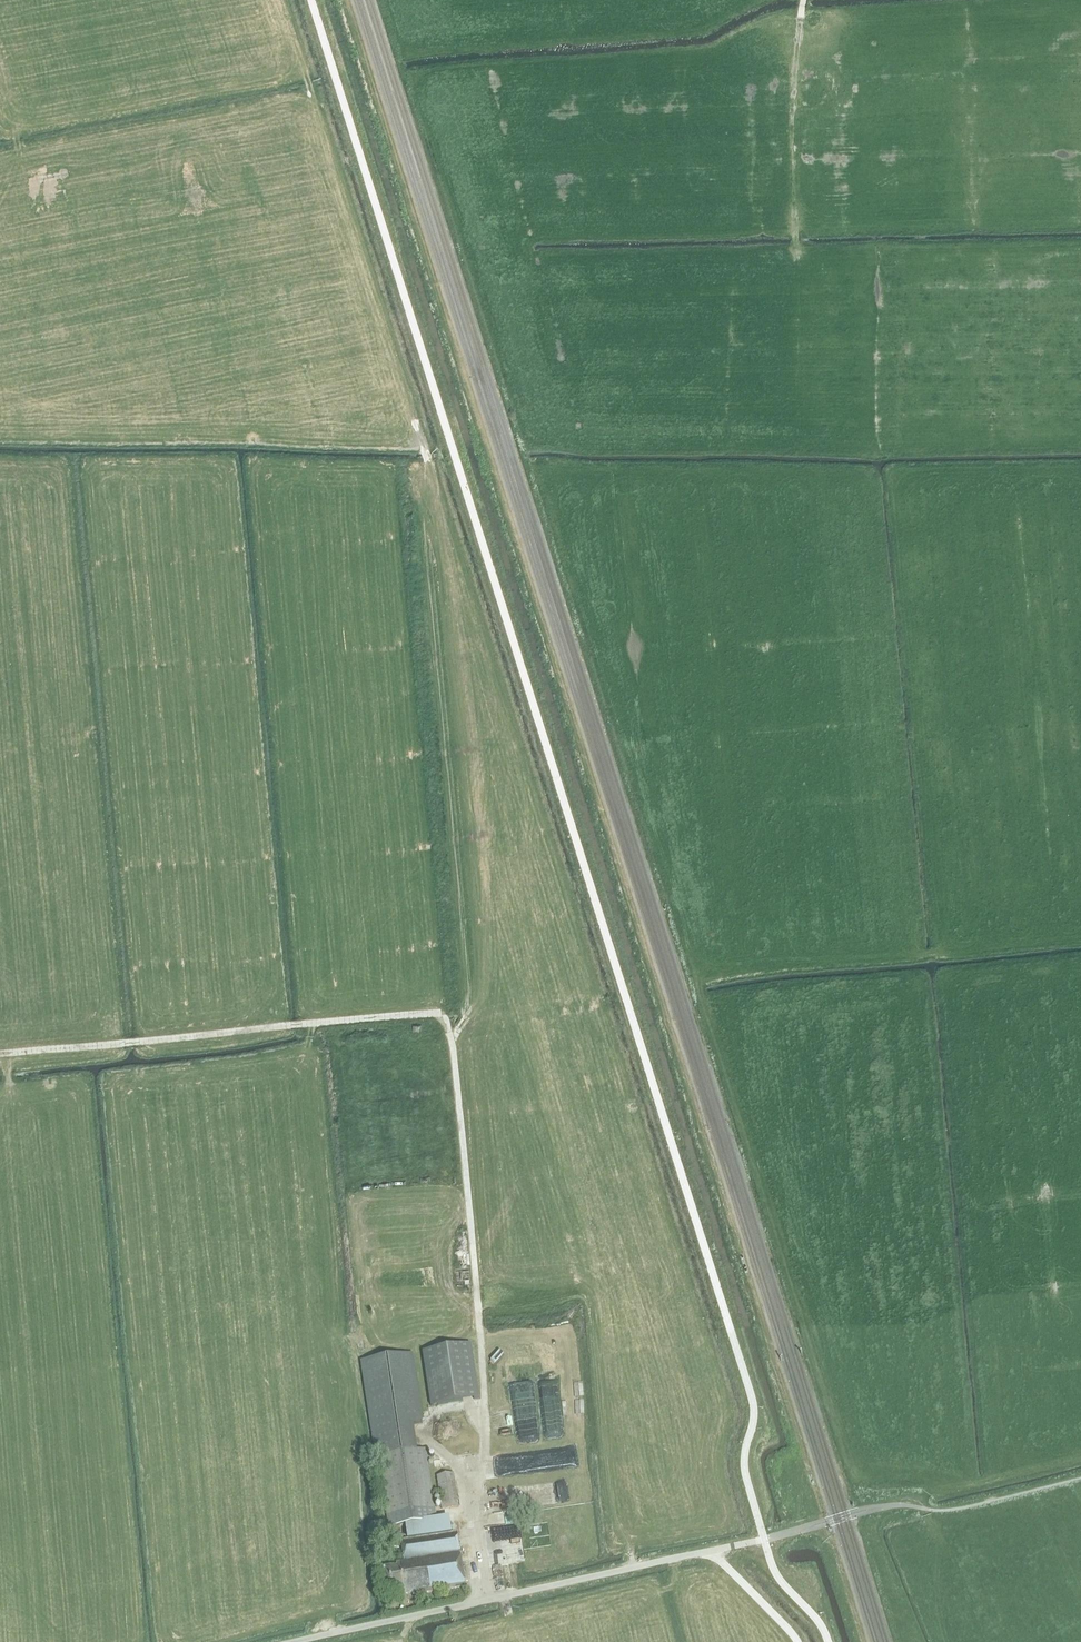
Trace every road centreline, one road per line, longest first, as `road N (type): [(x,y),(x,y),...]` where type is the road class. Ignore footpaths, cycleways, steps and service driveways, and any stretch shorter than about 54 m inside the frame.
road 1 (unclassified): [(297,1641),(764,1539)]
road 2 (track): [(907,1505),(931,1492),(1080,1458)]

